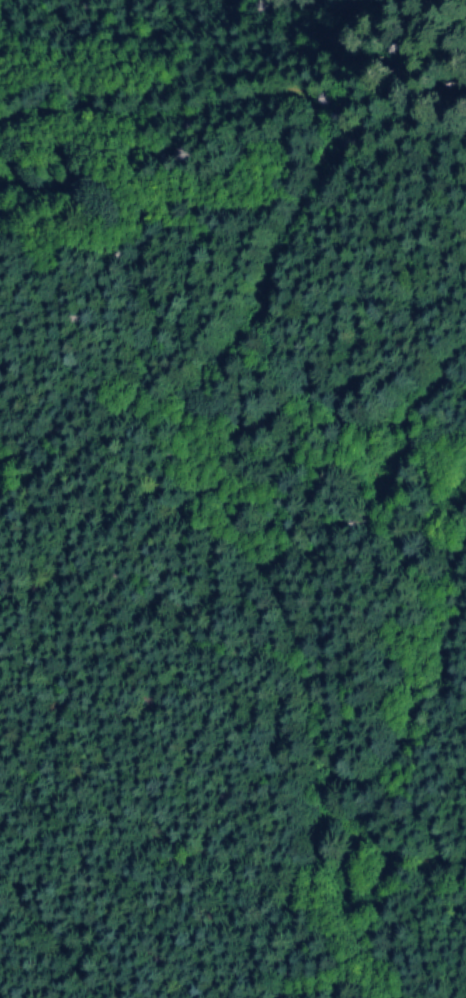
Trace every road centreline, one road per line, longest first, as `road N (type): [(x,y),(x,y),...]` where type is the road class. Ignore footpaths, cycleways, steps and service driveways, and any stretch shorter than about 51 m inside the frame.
road 1 (track): [(0,145),(260,112),(358,141),(292,277),(217,387),(198,471),(258,631)]
road 2 (track): [(258,631),(316,787),(360,997)]
road 3 (track): [(432,611),(390,533),(377,437),(465,356)]
road 4 (track): [(432,611),(440,680),(353,791),(309,768)]

